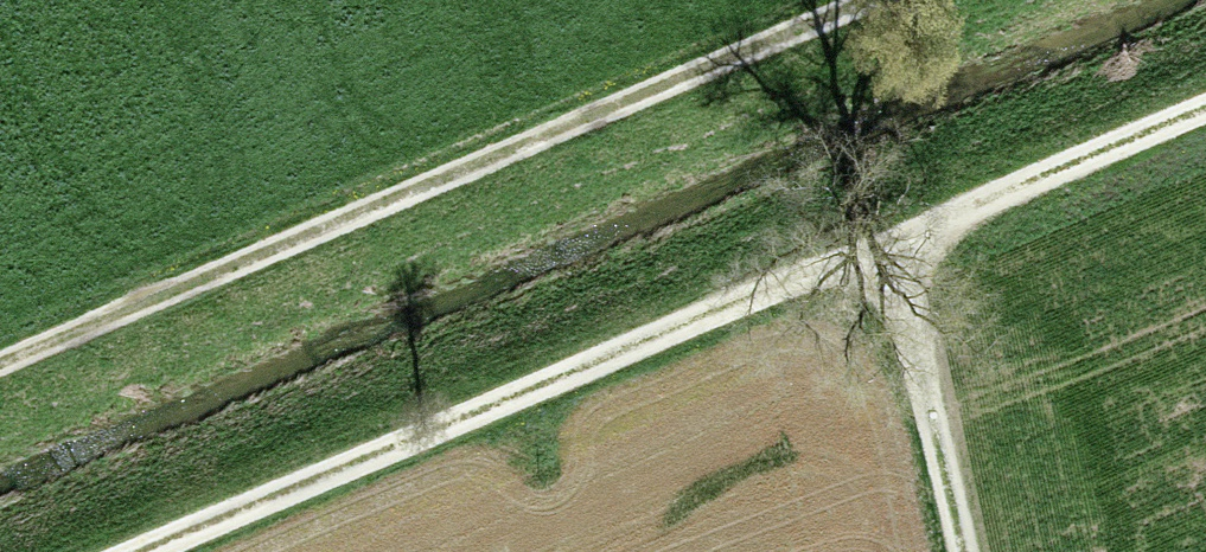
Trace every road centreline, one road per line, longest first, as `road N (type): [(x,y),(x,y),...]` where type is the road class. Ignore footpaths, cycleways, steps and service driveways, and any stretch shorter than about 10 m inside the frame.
road 1 (track): [(1205,111),(147,551)]
road 2 (track): [(0,365),(888,0)]
road 3 (track): [(885,246),(961,551)]

